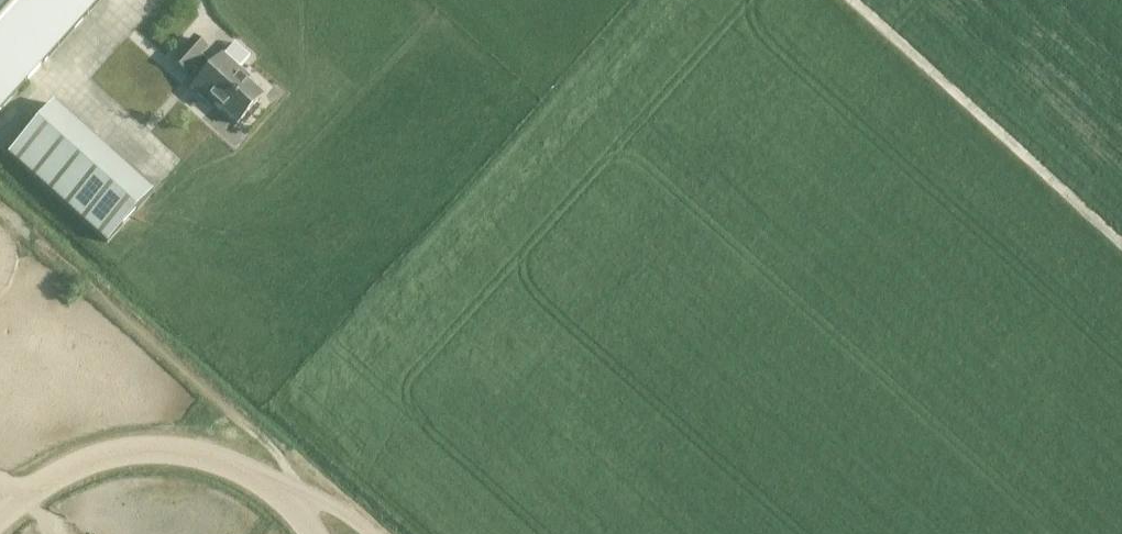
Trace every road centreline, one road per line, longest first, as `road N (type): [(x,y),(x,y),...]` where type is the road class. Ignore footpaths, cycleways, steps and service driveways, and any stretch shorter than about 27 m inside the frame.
road 1 (track): [(369,533),(0,210)]
road 2 (track): [(855,0),(1121,242)]

